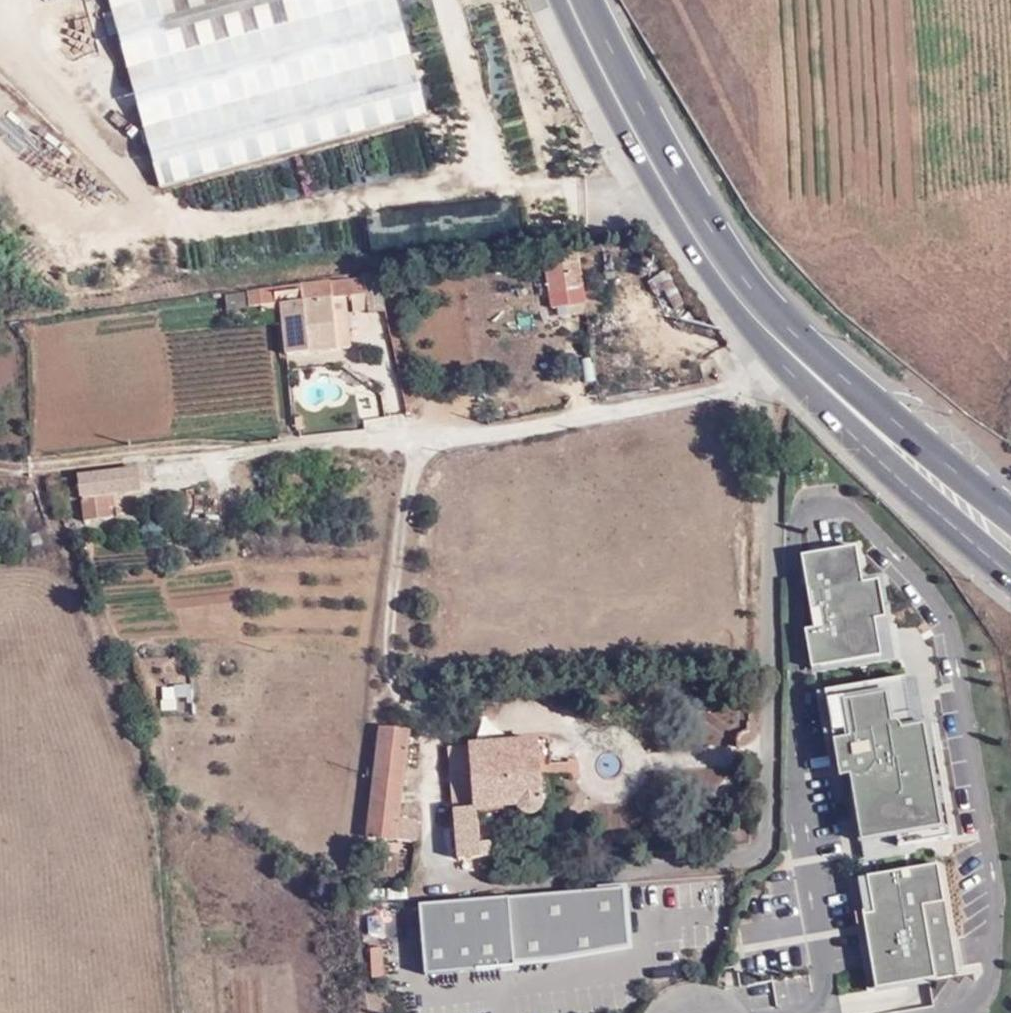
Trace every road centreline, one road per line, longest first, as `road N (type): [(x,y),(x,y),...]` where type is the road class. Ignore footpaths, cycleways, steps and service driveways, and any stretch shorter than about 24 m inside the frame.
road 1 (secondary): [(794,344),(717,255),(579,0)]
road 2 (secondary): [(794,344),(832,403),(935,510),(1010,573)]
road 3 (secondary): [(1010,513),(794,344)]

